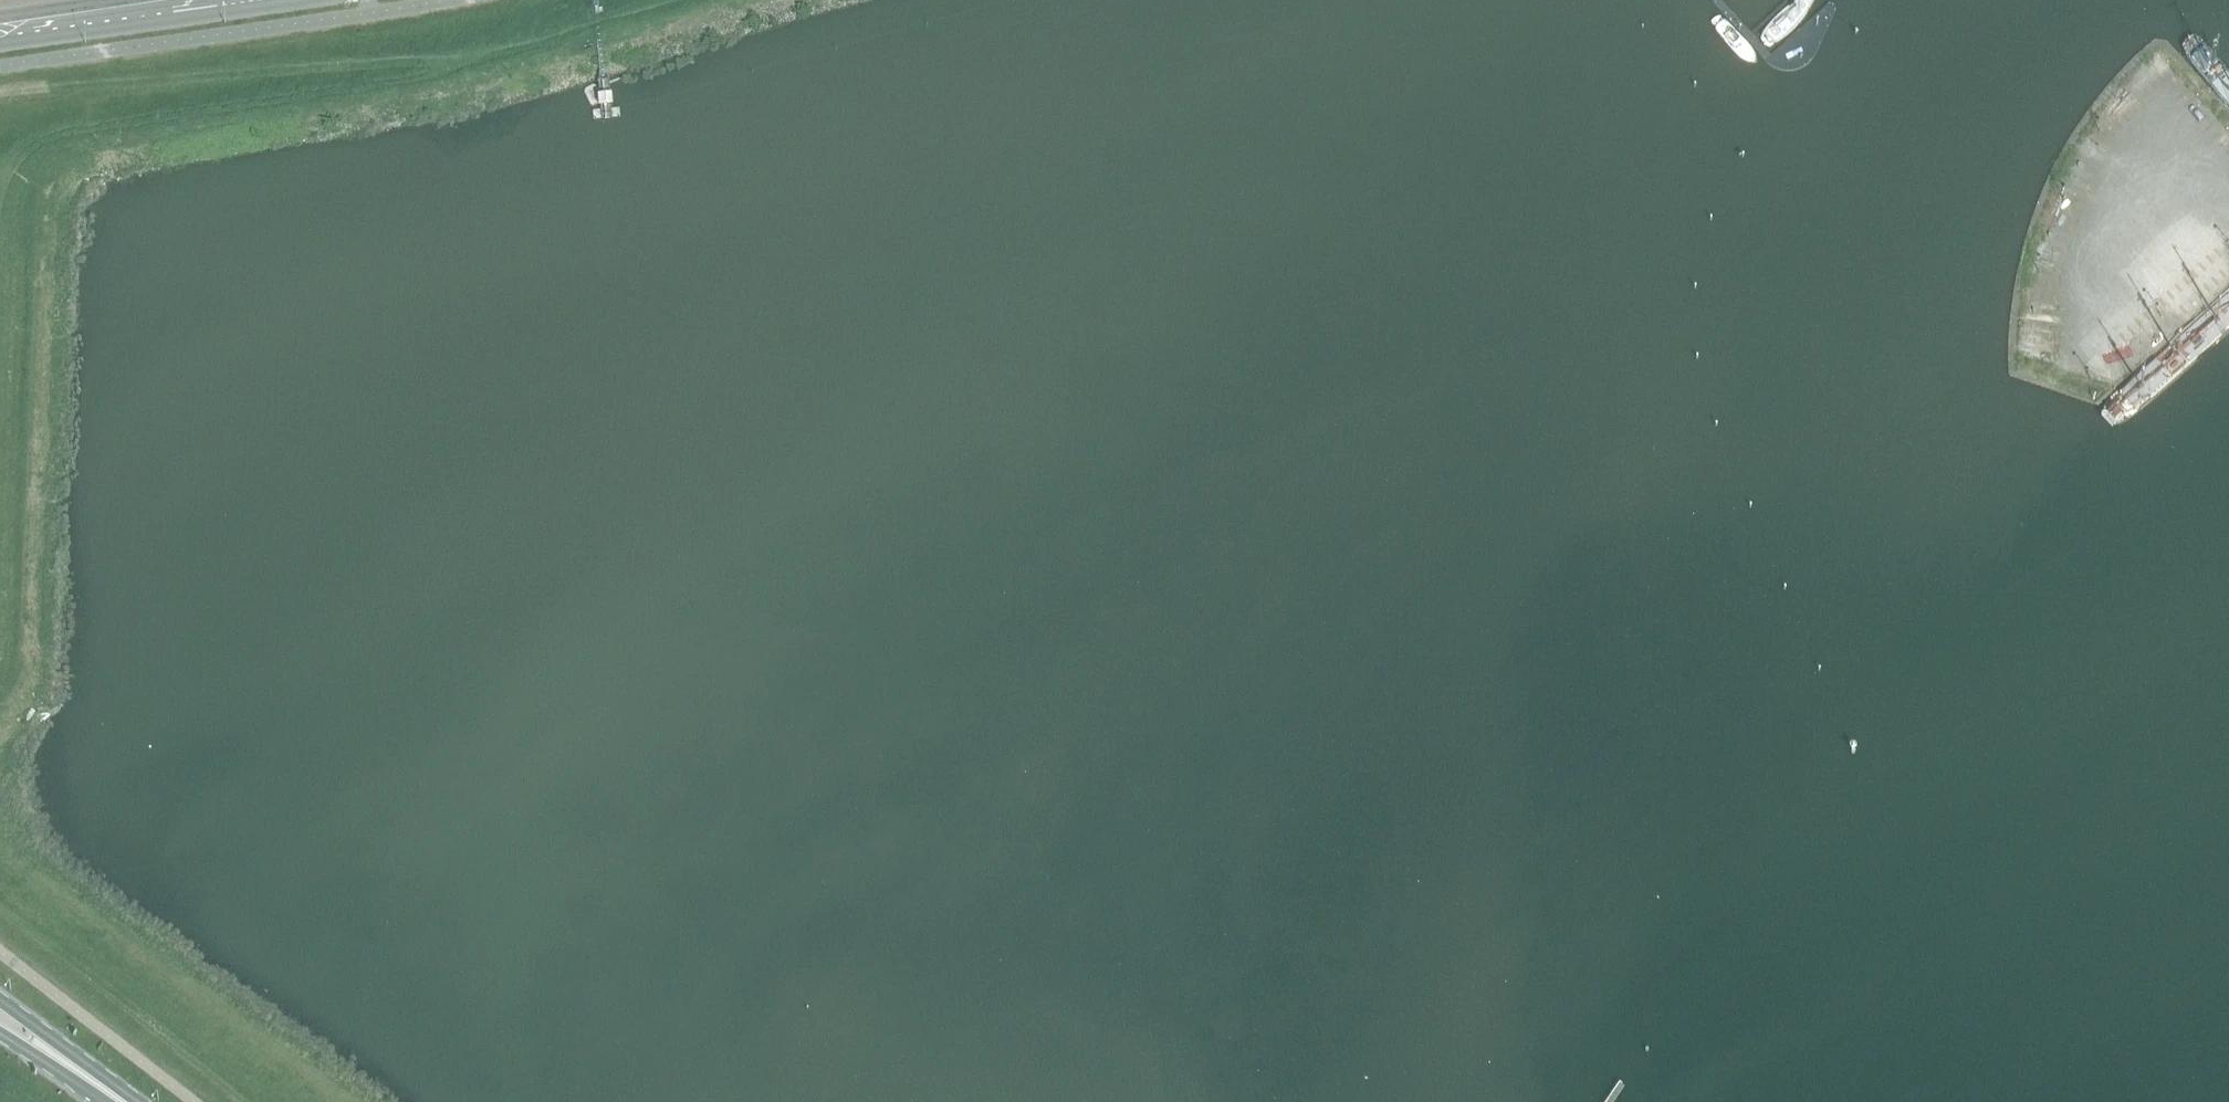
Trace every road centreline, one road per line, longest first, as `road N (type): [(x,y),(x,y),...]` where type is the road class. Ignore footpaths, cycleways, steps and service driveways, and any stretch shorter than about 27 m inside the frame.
road 1 (tertiary): [(0,37),(238,0)]
road 2 (primary): [(94,1081),(0,998)]

